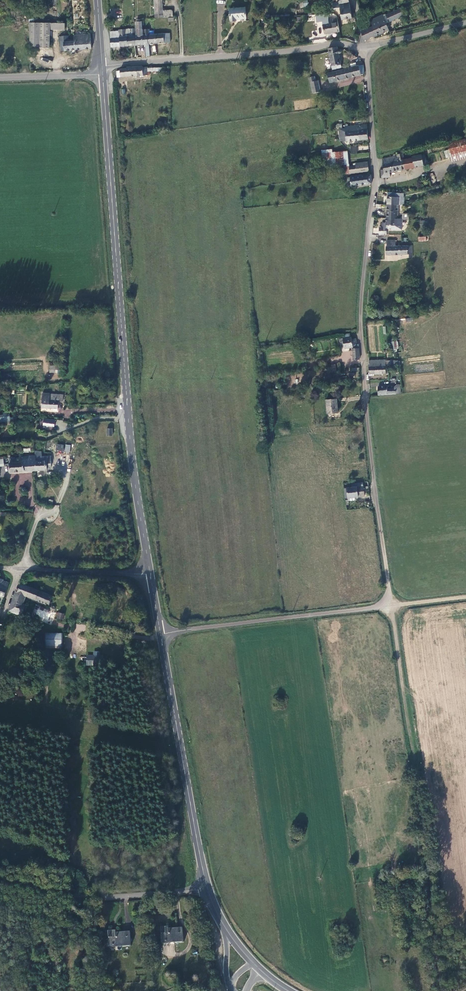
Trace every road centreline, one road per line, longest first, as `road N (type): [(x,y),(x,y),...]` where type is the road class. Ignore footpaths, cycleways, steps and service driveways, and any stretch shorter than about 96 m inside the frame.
road 1 (unclassified): [(384,601),(361,330),(374,155),(364,49)]
road 2 (secondary): [(102,70),(131,449),(150,573)]
road 3 (unclassified): [(102,70),(340,43),(364,49)]
road 4 (secondary): [(160,633),(207,891)]
road 5 (unclassified): [(384,601),(160,633)]
road 6 (unclassified): [(207,891),(94,899),(0,880)]
road 7 (unclassified): [(150,573),(19,569)]

